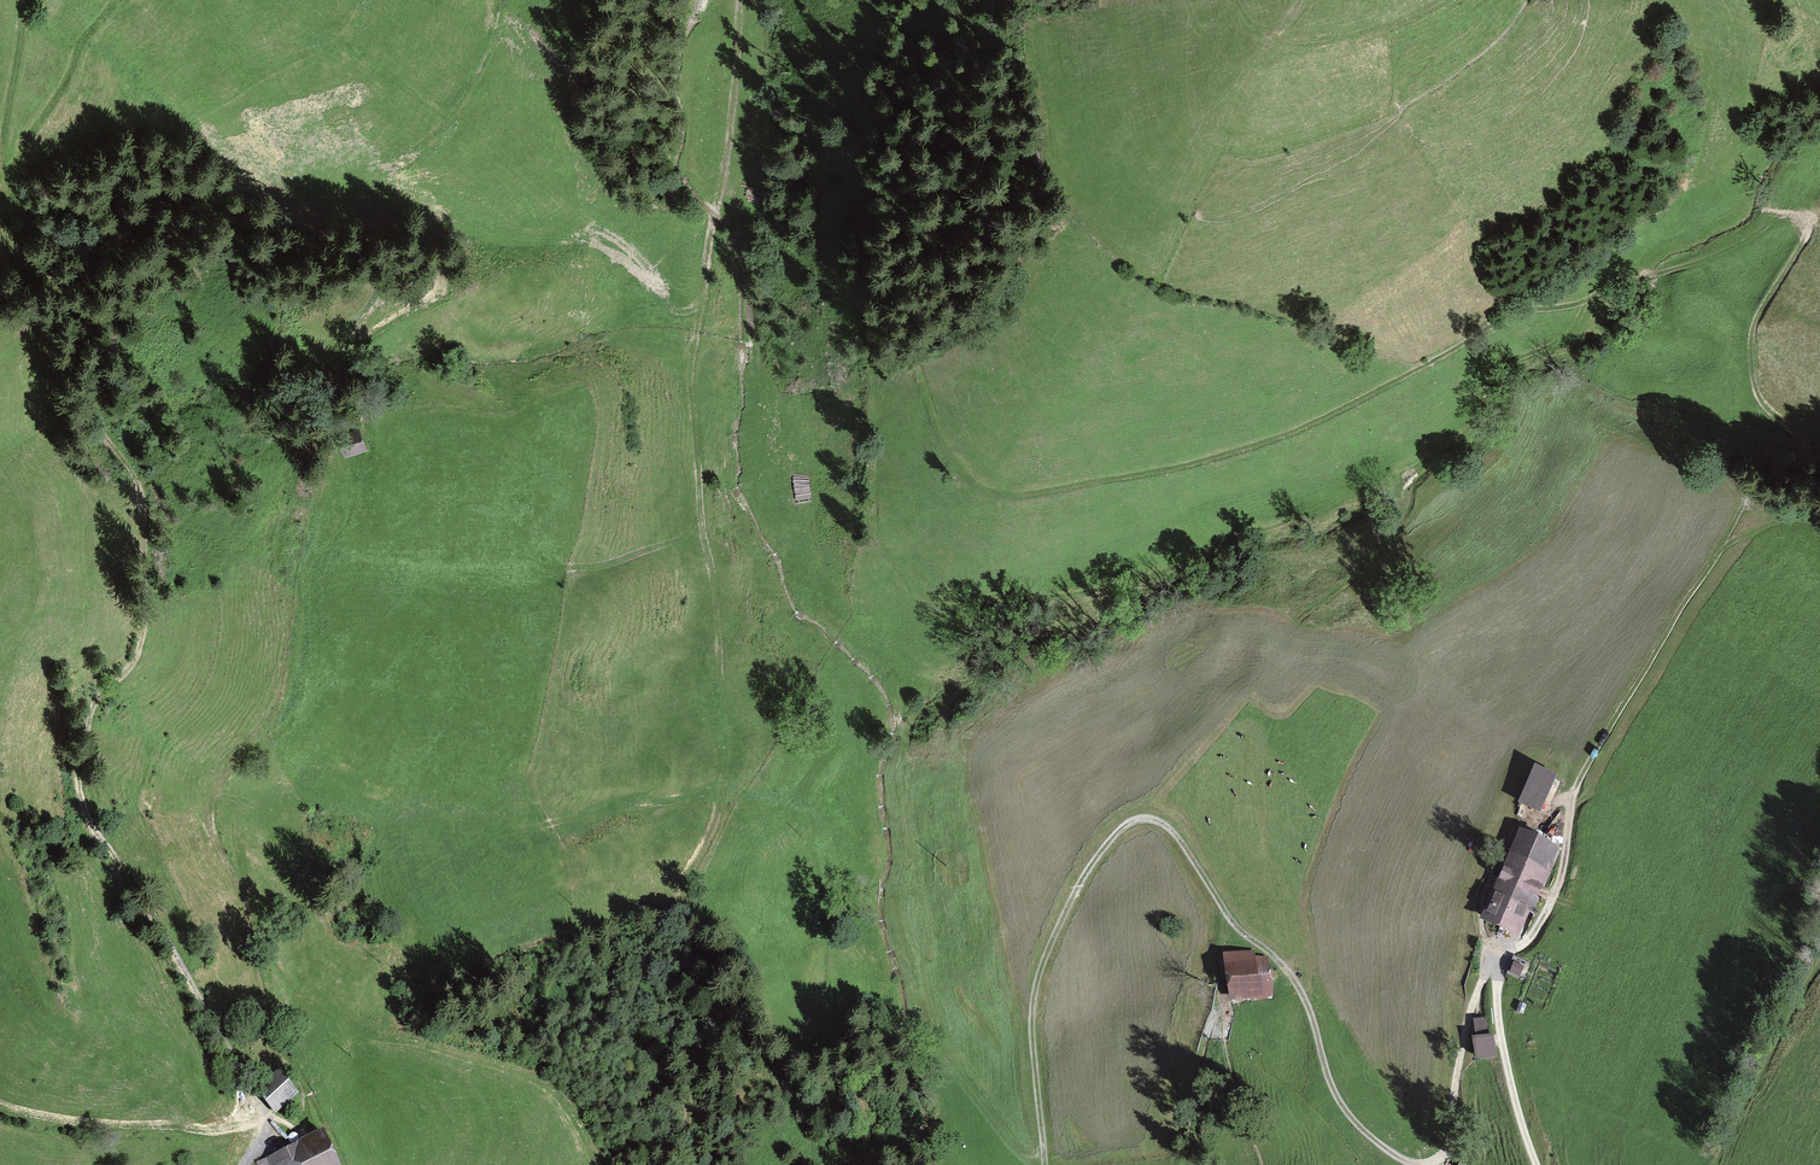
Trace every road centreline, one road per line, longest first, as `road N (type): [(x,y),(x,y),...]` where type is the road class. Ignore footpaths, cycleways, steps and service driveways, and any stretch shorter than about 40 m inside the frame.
road 1 (track): [(1046,1164),(1035,990),(1080,886),(1116,839),(1144,819),(1172,834),(1235,927),(1296,983),(1330,1084),(1352,1120),(1409,1163),(1447,1154),(1472,1005),(1484,980),(1544,916),(1581,777),(1754,487),(1810,454),(1807,440),(1769,413),(1752,379),(1754,321),(1807,225),(1786,214),(1742,248),(1620,283),(1570,307),(1518,311),(1285,436),(1159,472),(1038,494),(998,495),(967,479),(913,358)]
road 2 (track): [(245,1164),(265,1143),(269,1120),(89,819),(80,785),(97,704),(126,675),(145,635),(145,509),(93,408),(97,345),(90,321),(12,226),(0,195)]
road 3 (track): [(869,324),(876,533),(931,598),(985,608),(1168,570),(1402,469),(1465,433),(1500,369),(1567,336),(1590,300)]
road 4 (track): [(345,1164),(268,1024),(246,910),(213,825),(222,781),(288,674),(295,583),(325,460),(312,433),(269,386),(279,313),(266,271),(209,207)]
road 5 (track): [(233,760),(272,735),(293,706),(310,647),(315,570),(370,459),(369,422),(339,379),(341,365),(446,289),(448,270),(423,220)]
road 6 (track): [(684,1164),(693,972),(684,907),(725,780)]
road 7 (track): [(3,205),(24,148),(116,0)]
road 8 (track): [(1536,1164),(1498,1025),(1499,963)]
road 9 (track): [(0,163),(30,0)]

